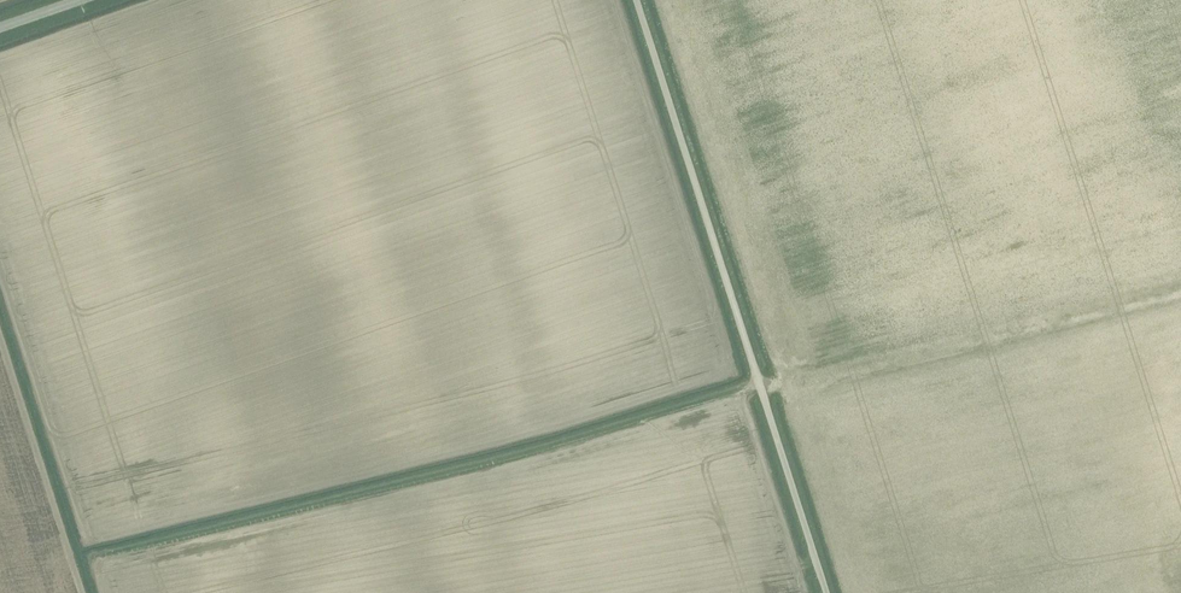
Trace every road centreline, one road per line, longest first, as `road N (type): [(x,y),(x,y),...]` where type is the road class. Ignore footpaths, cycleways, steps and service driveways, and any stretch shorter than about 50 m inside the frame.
road 1 (unclassified): [(826,592),(636,0)]

